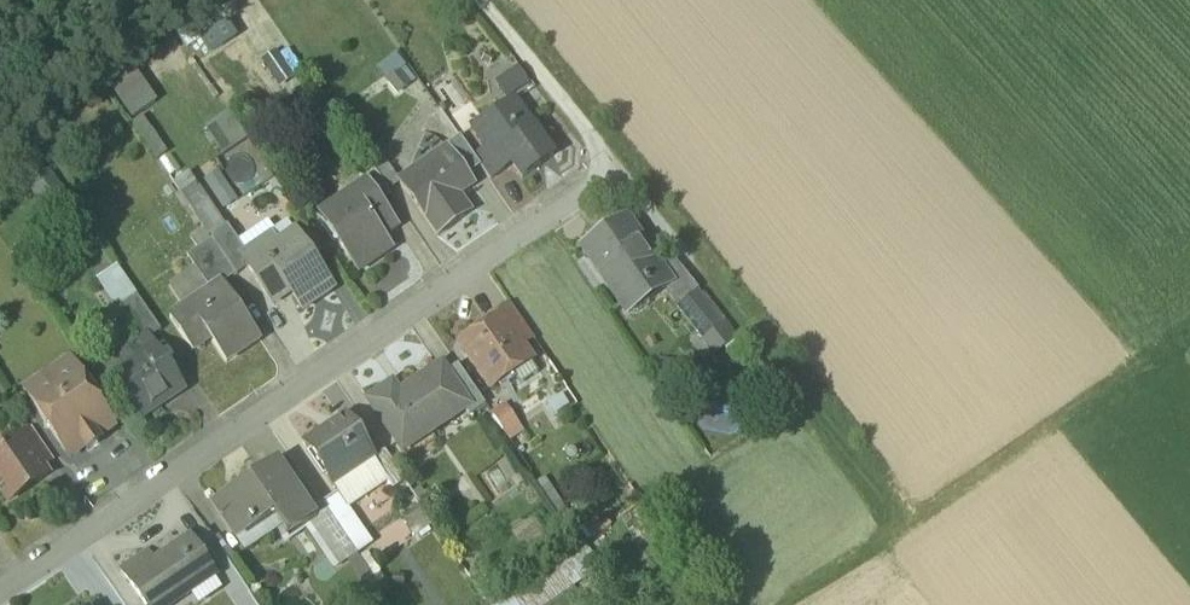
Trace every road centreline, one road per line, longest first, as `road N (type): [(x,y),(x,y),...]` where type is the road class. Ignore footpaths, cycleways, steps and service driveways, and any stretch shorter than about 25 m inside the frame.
road 1 (residential): [(0,591),(623,166)]
road 2 (track): [(486,0),(917,537)]
road 3 (track): [(917,537),(1189,352)]

